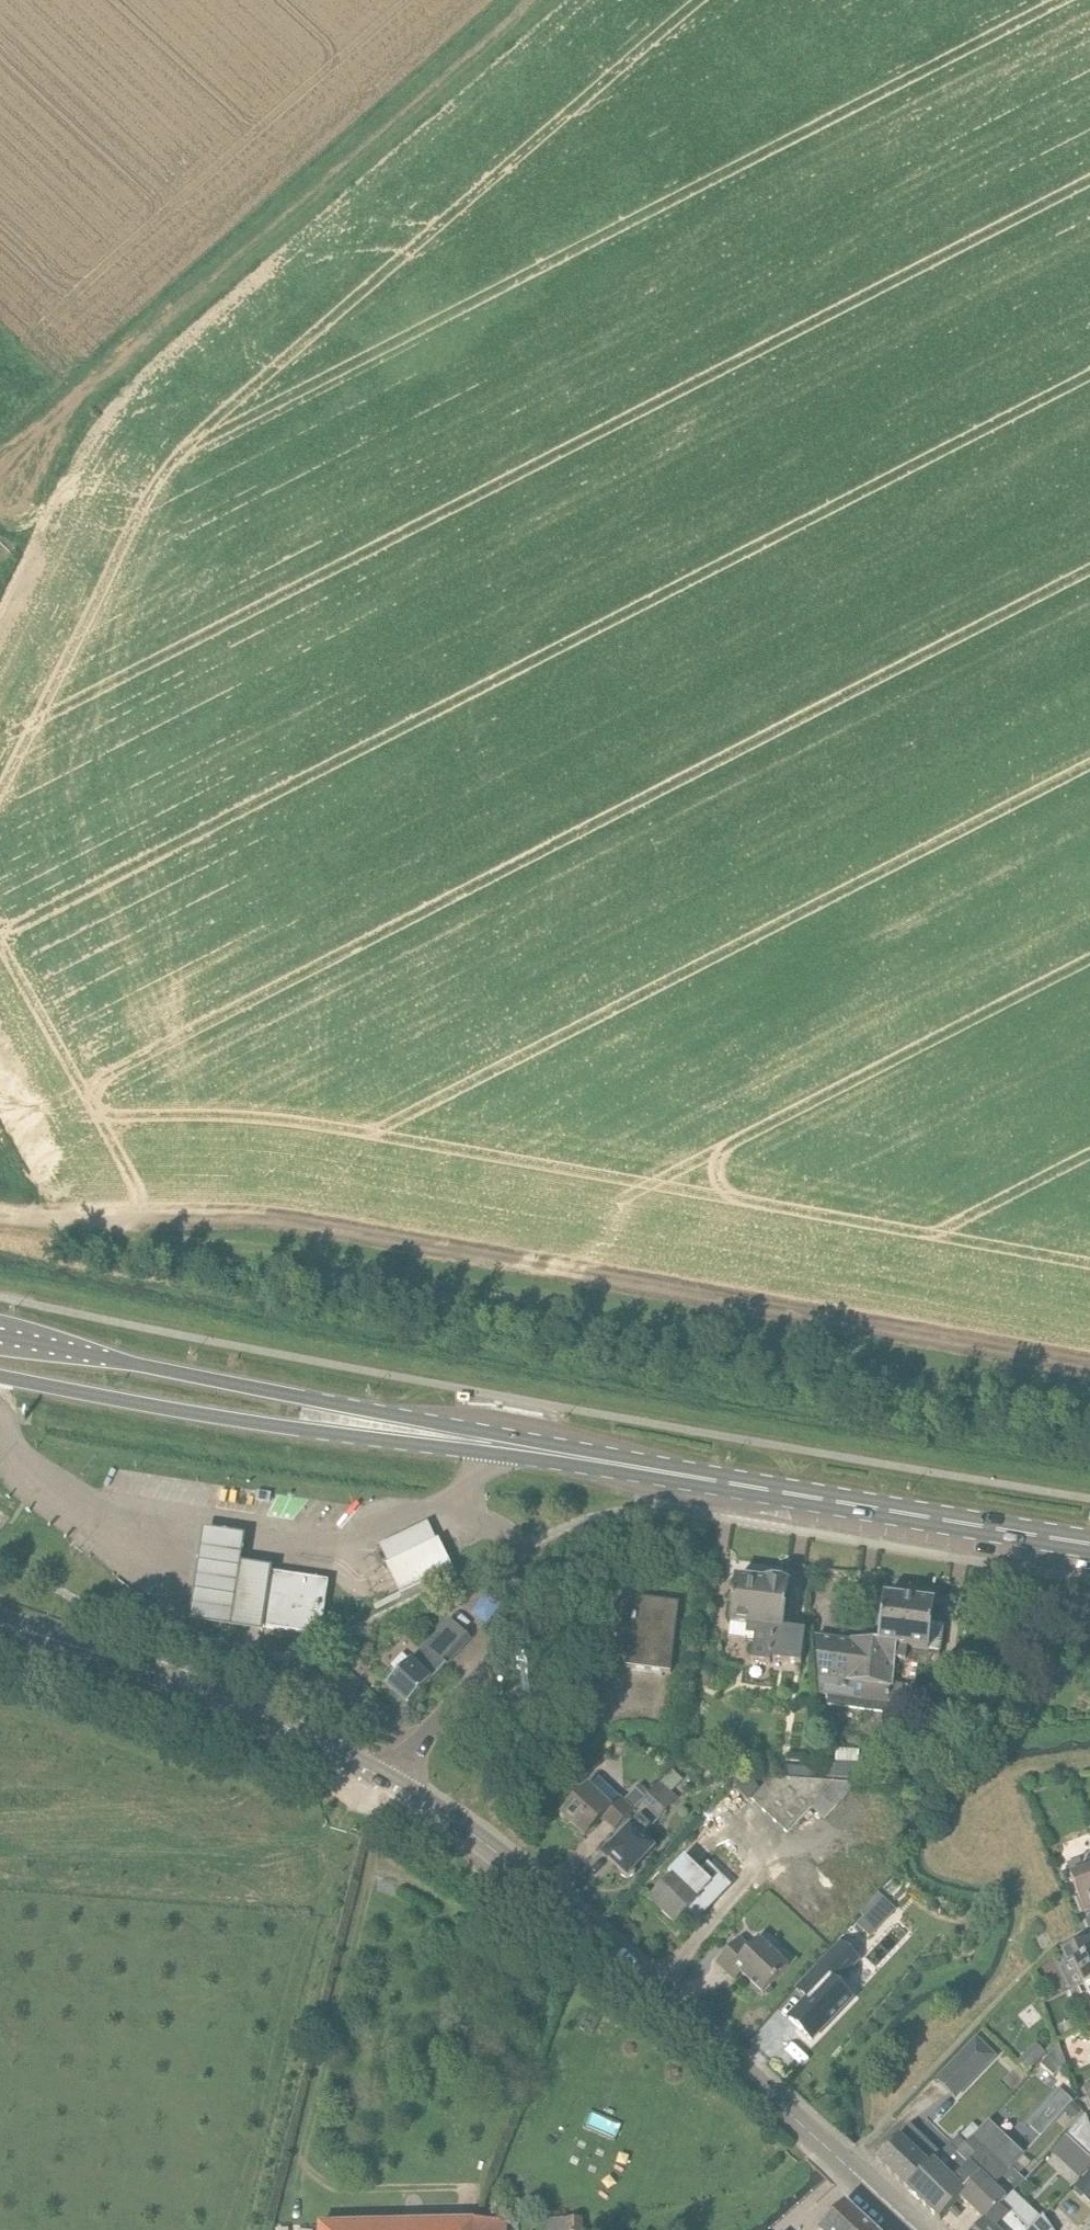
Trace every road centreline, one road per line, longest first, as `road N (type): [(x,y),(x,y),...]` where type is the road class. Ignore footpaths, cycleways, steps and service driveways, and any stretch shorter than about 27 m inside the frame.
road 1 (tertiary): [(917,2229),(569,1912),(439,1809),(244,1706),(0,1623)]
road 2 (primary): [(1089,1541),(507,1445)]
road 3 (track): [(0,1214),(251,1216),(566,1269)]
road 4 (primary): [(507,1445),(453,1426),(0,1336)]
road 5 (primary): [(0,1374),(297,1429),(450,1448),(507,1445)]

